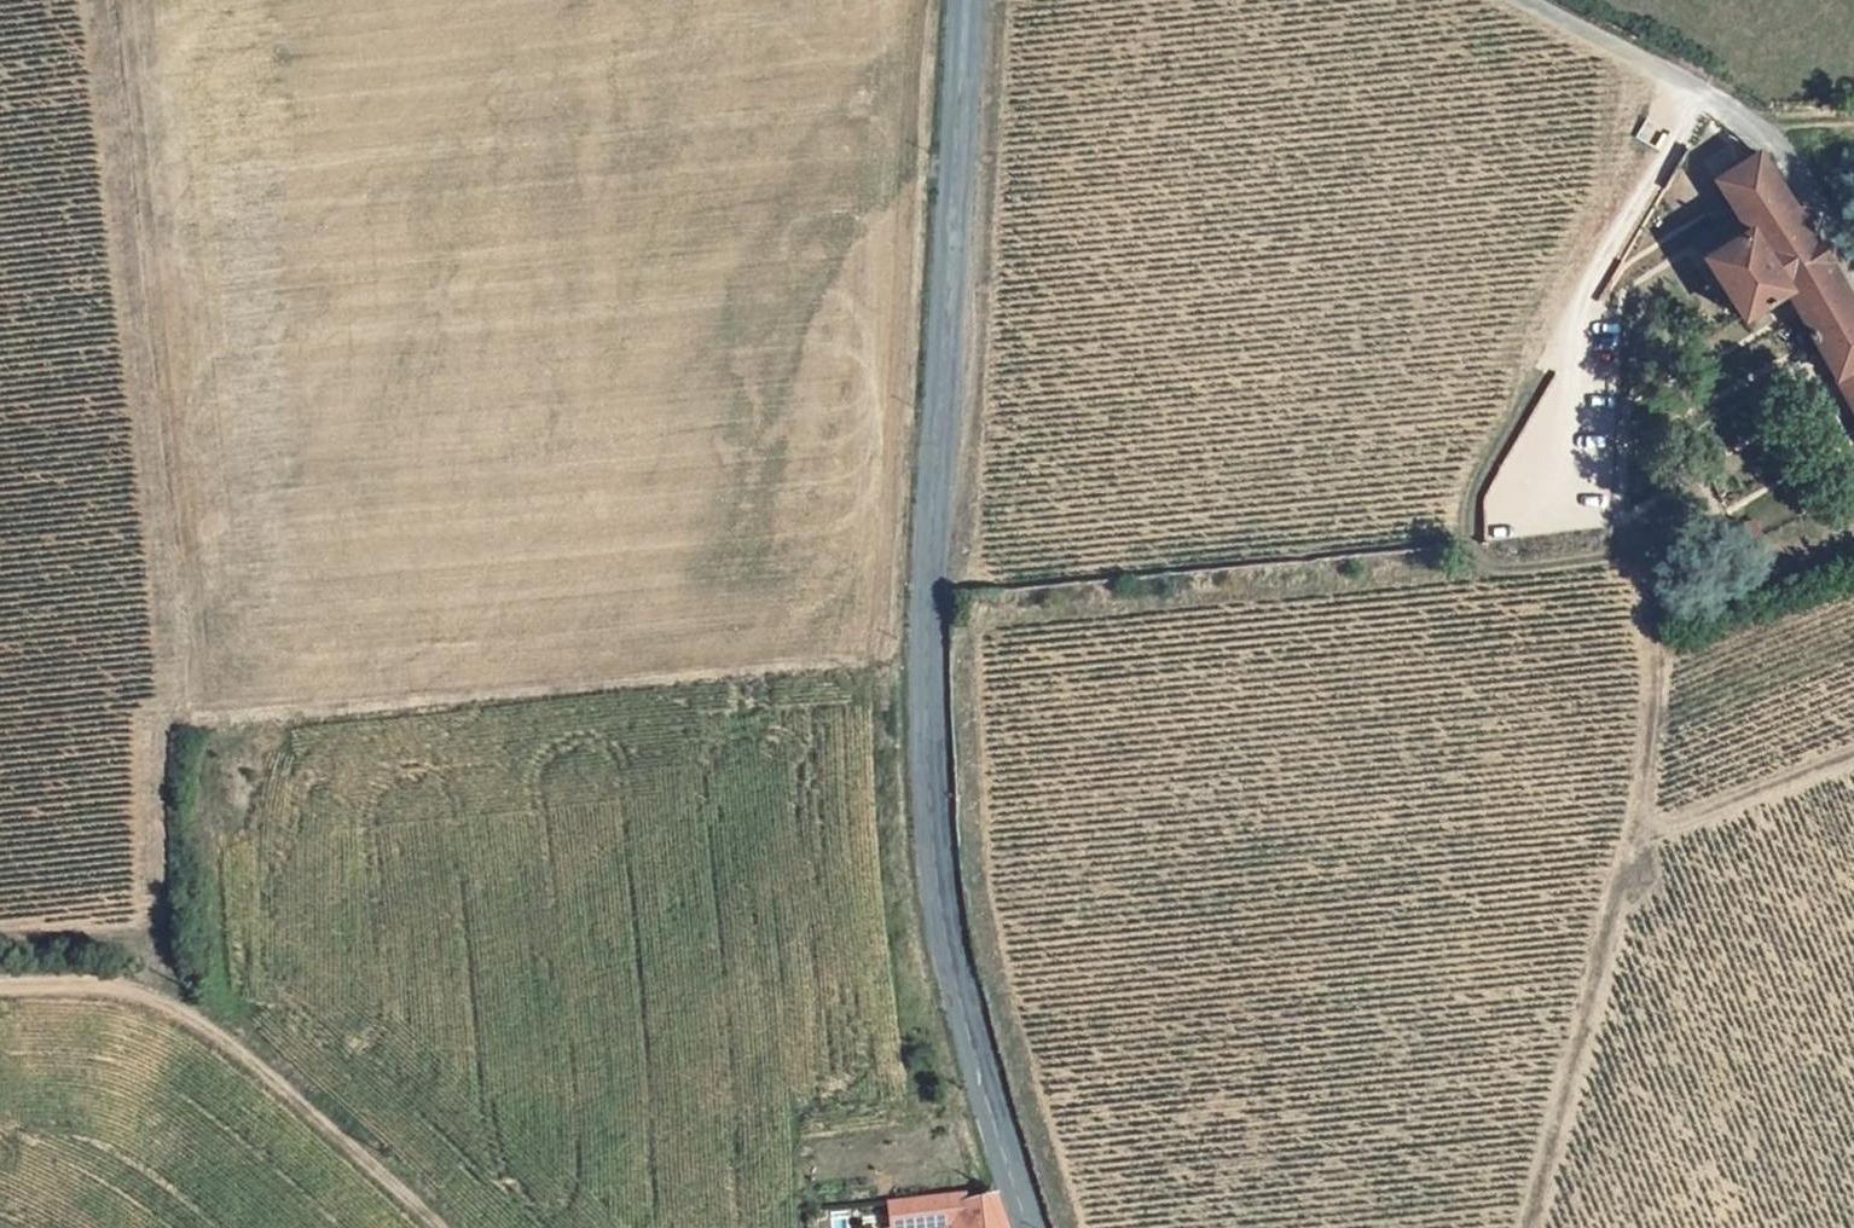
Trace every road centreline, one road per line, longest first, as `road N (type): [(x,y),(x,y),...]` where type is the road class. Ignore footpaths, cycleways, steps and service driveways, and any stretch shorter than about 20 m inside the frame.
road 1 (tertiary): [(965,0),(924,681),(931,832),(947,945),(1028,1227)]
road 2 (track): [(0,985),(79,982),(148,994),(207,1029),(442,1227)]
road 3 (unclassified): [(1853,284),(1768,131),(1515,0)]

